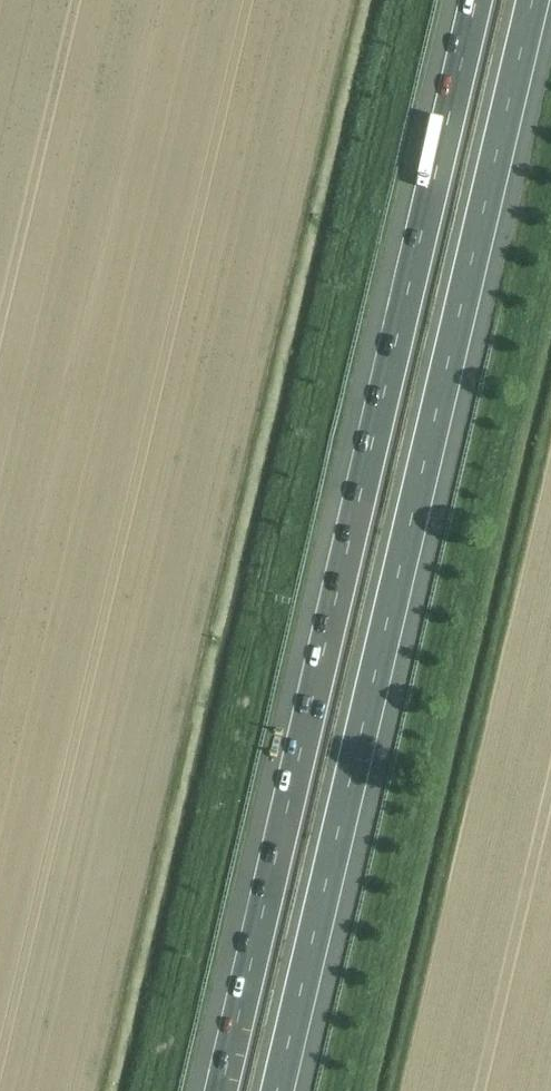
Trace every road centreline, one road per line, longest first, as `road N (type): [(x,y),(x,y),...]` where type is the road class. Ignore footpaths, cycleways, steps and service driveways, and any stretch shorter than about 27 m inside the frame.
road 1 (motorway): [(476,0),(220,1090)]
road 2 (motorway): [(277,1090),(532,0)]
road 3 (track): [(146,1090),(400,0)]
road 4 (track): [(550,293),(363,1090)]

